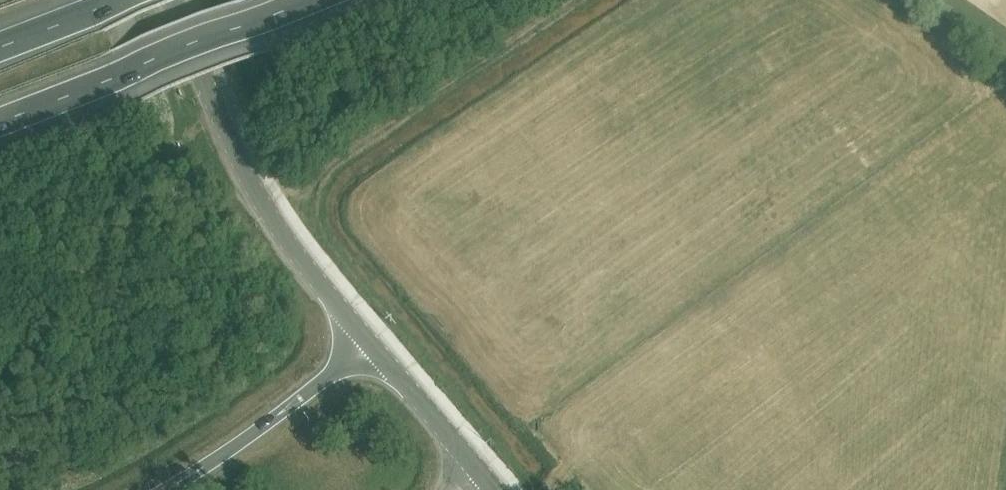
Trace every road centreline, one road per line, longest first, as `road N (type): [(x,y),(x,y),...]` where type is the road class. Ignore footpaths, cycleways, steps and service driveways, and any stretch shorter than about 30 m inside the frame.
road 1 (secondary): [(370,344),(254,189),(172,0)]
road 2 (motorway): [(0,120),(311,0)]
road 3 (motorway): [(165,489),(370,344)]
road 4 (secondary): [(477,469),(370,344)]
road 5 (motorway): [(122,0),(0,47)]

